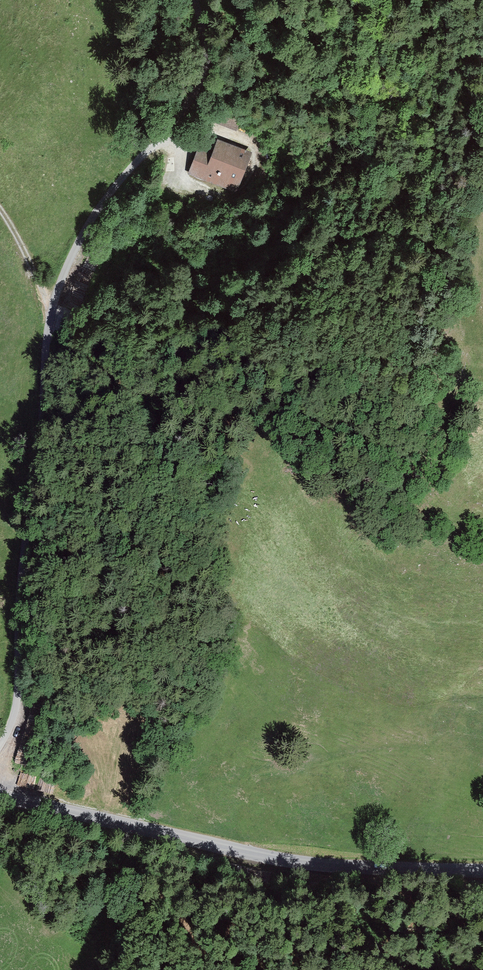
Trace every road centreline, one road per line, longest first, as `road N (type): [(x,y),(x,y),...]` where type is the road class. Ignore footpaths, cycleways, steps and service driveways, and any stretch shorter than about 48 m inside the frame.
road 1 (unclassified): [(0,748),(20,689),(20,604),(50,327),(69,262),(98,211),(198,90),(206,40),(197,0)]
road 2 (tertiary): [(0,795),(282,860),(482,872)]

